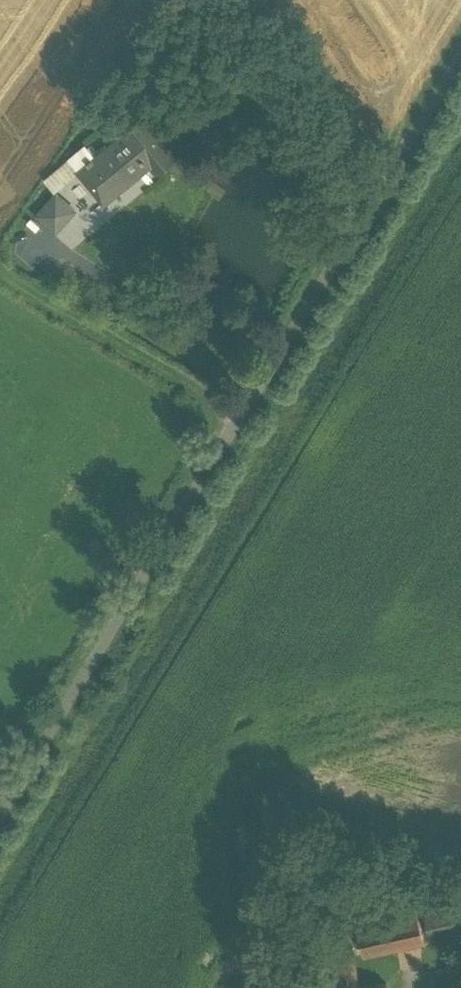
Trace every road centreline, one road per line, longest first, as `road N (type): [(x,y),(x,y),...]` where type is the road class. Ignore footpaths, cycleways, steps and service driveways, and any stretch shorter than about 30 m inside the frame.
road 1 (residential): [(460,64),(0,813)]

